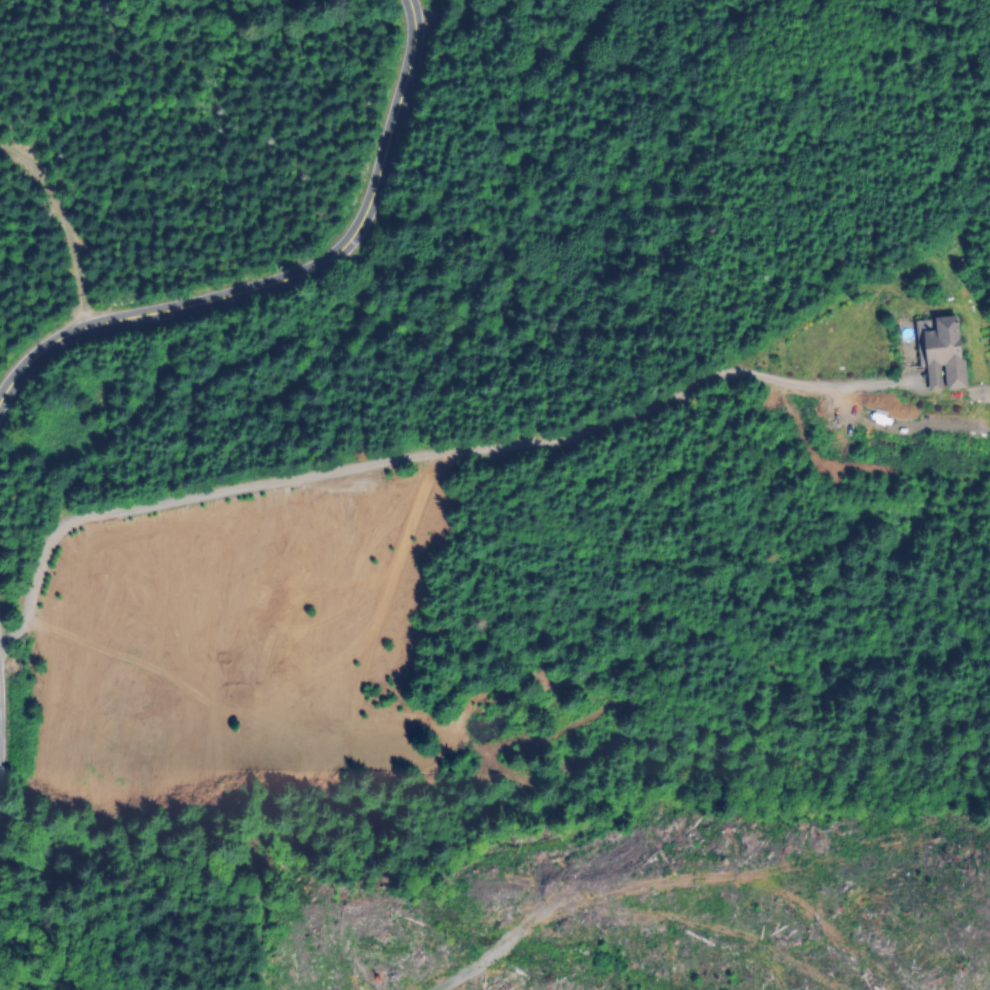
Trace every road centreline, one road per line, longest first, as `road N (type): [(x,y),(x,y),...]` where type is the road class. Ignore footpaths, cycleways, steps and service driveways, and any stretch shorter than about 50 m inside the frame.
road 1 (residential): [(45,354),(104,324),(275,282),(337,248),(375,191),(409,72),(406,0)]

